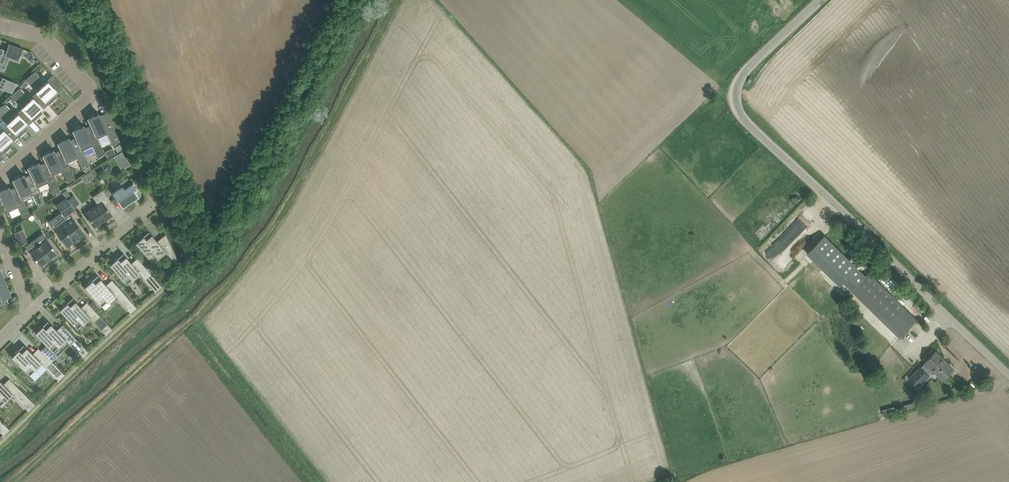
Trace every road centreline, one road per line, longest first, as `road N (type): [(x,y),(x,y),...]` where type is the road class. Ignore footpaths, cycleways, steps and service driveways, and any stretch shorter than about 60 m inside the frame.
road 1 (track): [(16,481),(196,315),(270,230),(395,0)]
road 2 (unclassified): [(819,0),(740,77),(738,107),(1008,373)]
road 3 (residential): [(0,25),(45,36),(94,92),(0,177)]
road 4 (residential): [(33,309),(156,200)]

